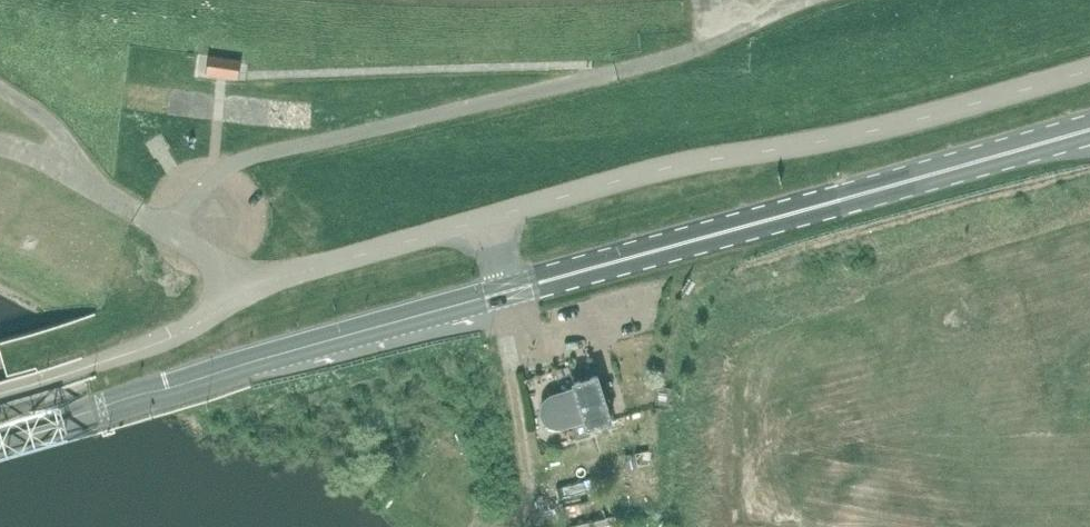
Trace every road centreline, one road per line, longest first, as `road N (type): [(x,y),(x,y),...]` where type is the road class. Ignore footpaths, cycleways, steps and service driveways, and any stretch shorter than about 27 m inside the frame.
road 1 (unclassified): [(490,218),(675,165),(872,131),(1089,69)]
road 2 (primary): [(508,291),(1089,130)]
road 3 (primary): [(0,435),(508,291)]
road 4 (unclassified): [(0,390),(166,340),(285,277),(490,218)]

